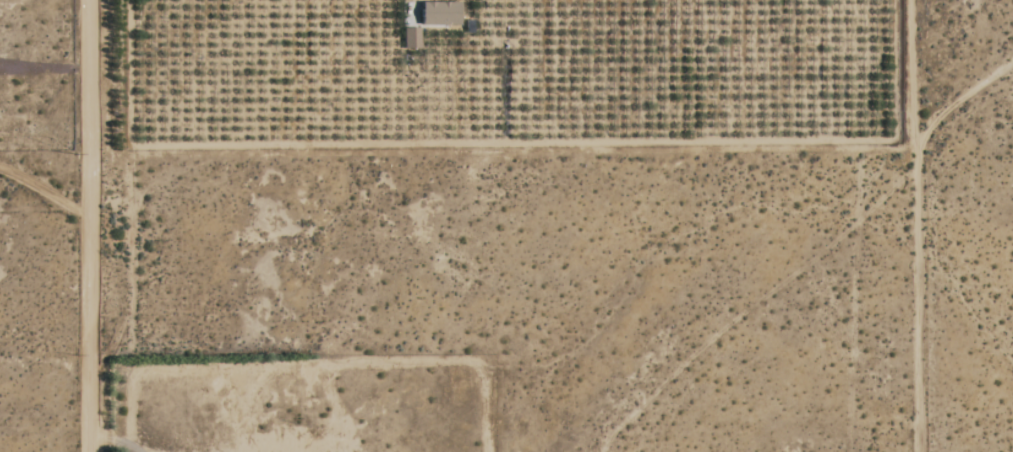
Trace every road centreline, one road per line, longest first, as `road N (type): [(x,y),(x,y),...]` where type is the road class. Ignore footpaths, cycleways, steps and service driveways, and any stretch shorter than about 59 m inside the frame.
road 1 (track): [(920,451),(910,0)]
road 2 (track): [(92,451),(94,0)]

